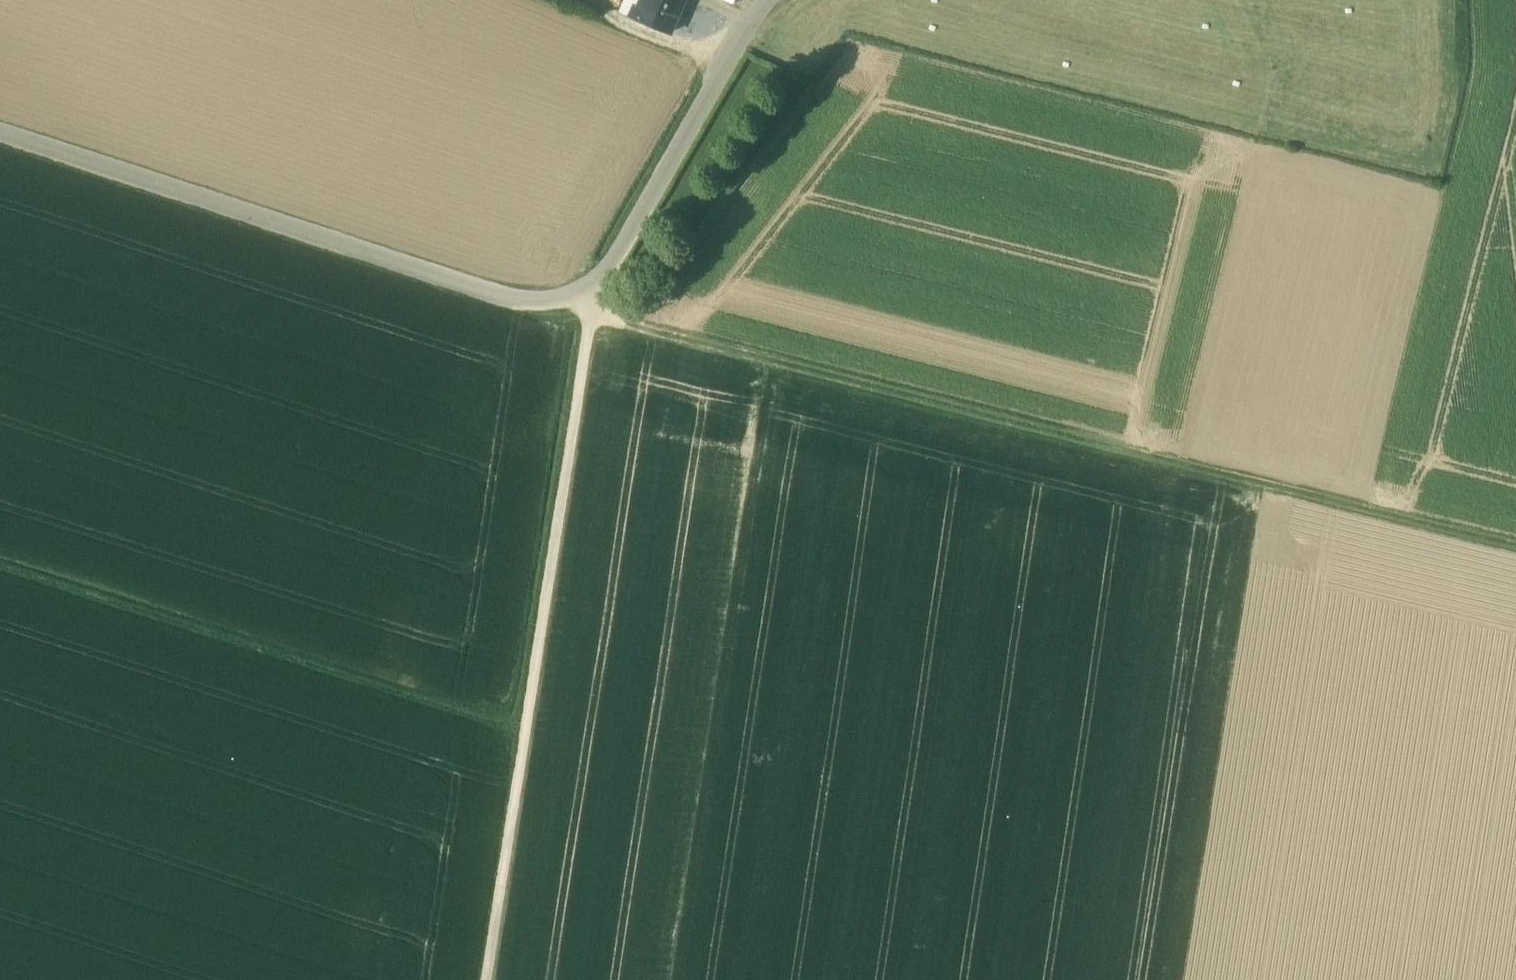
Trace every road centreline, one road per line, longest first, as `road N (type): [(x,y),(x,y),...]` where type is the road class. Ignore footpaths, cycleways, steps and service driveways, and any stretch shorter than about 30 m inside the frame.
road 1 (residential): [(0,133),(512,301),(552,300),(596,286),(628,243),(732,50),(769,0)]
road 2 (track): [(1515,550),(589,318)]
road 3 (track): [(596,286),(485,979)]

